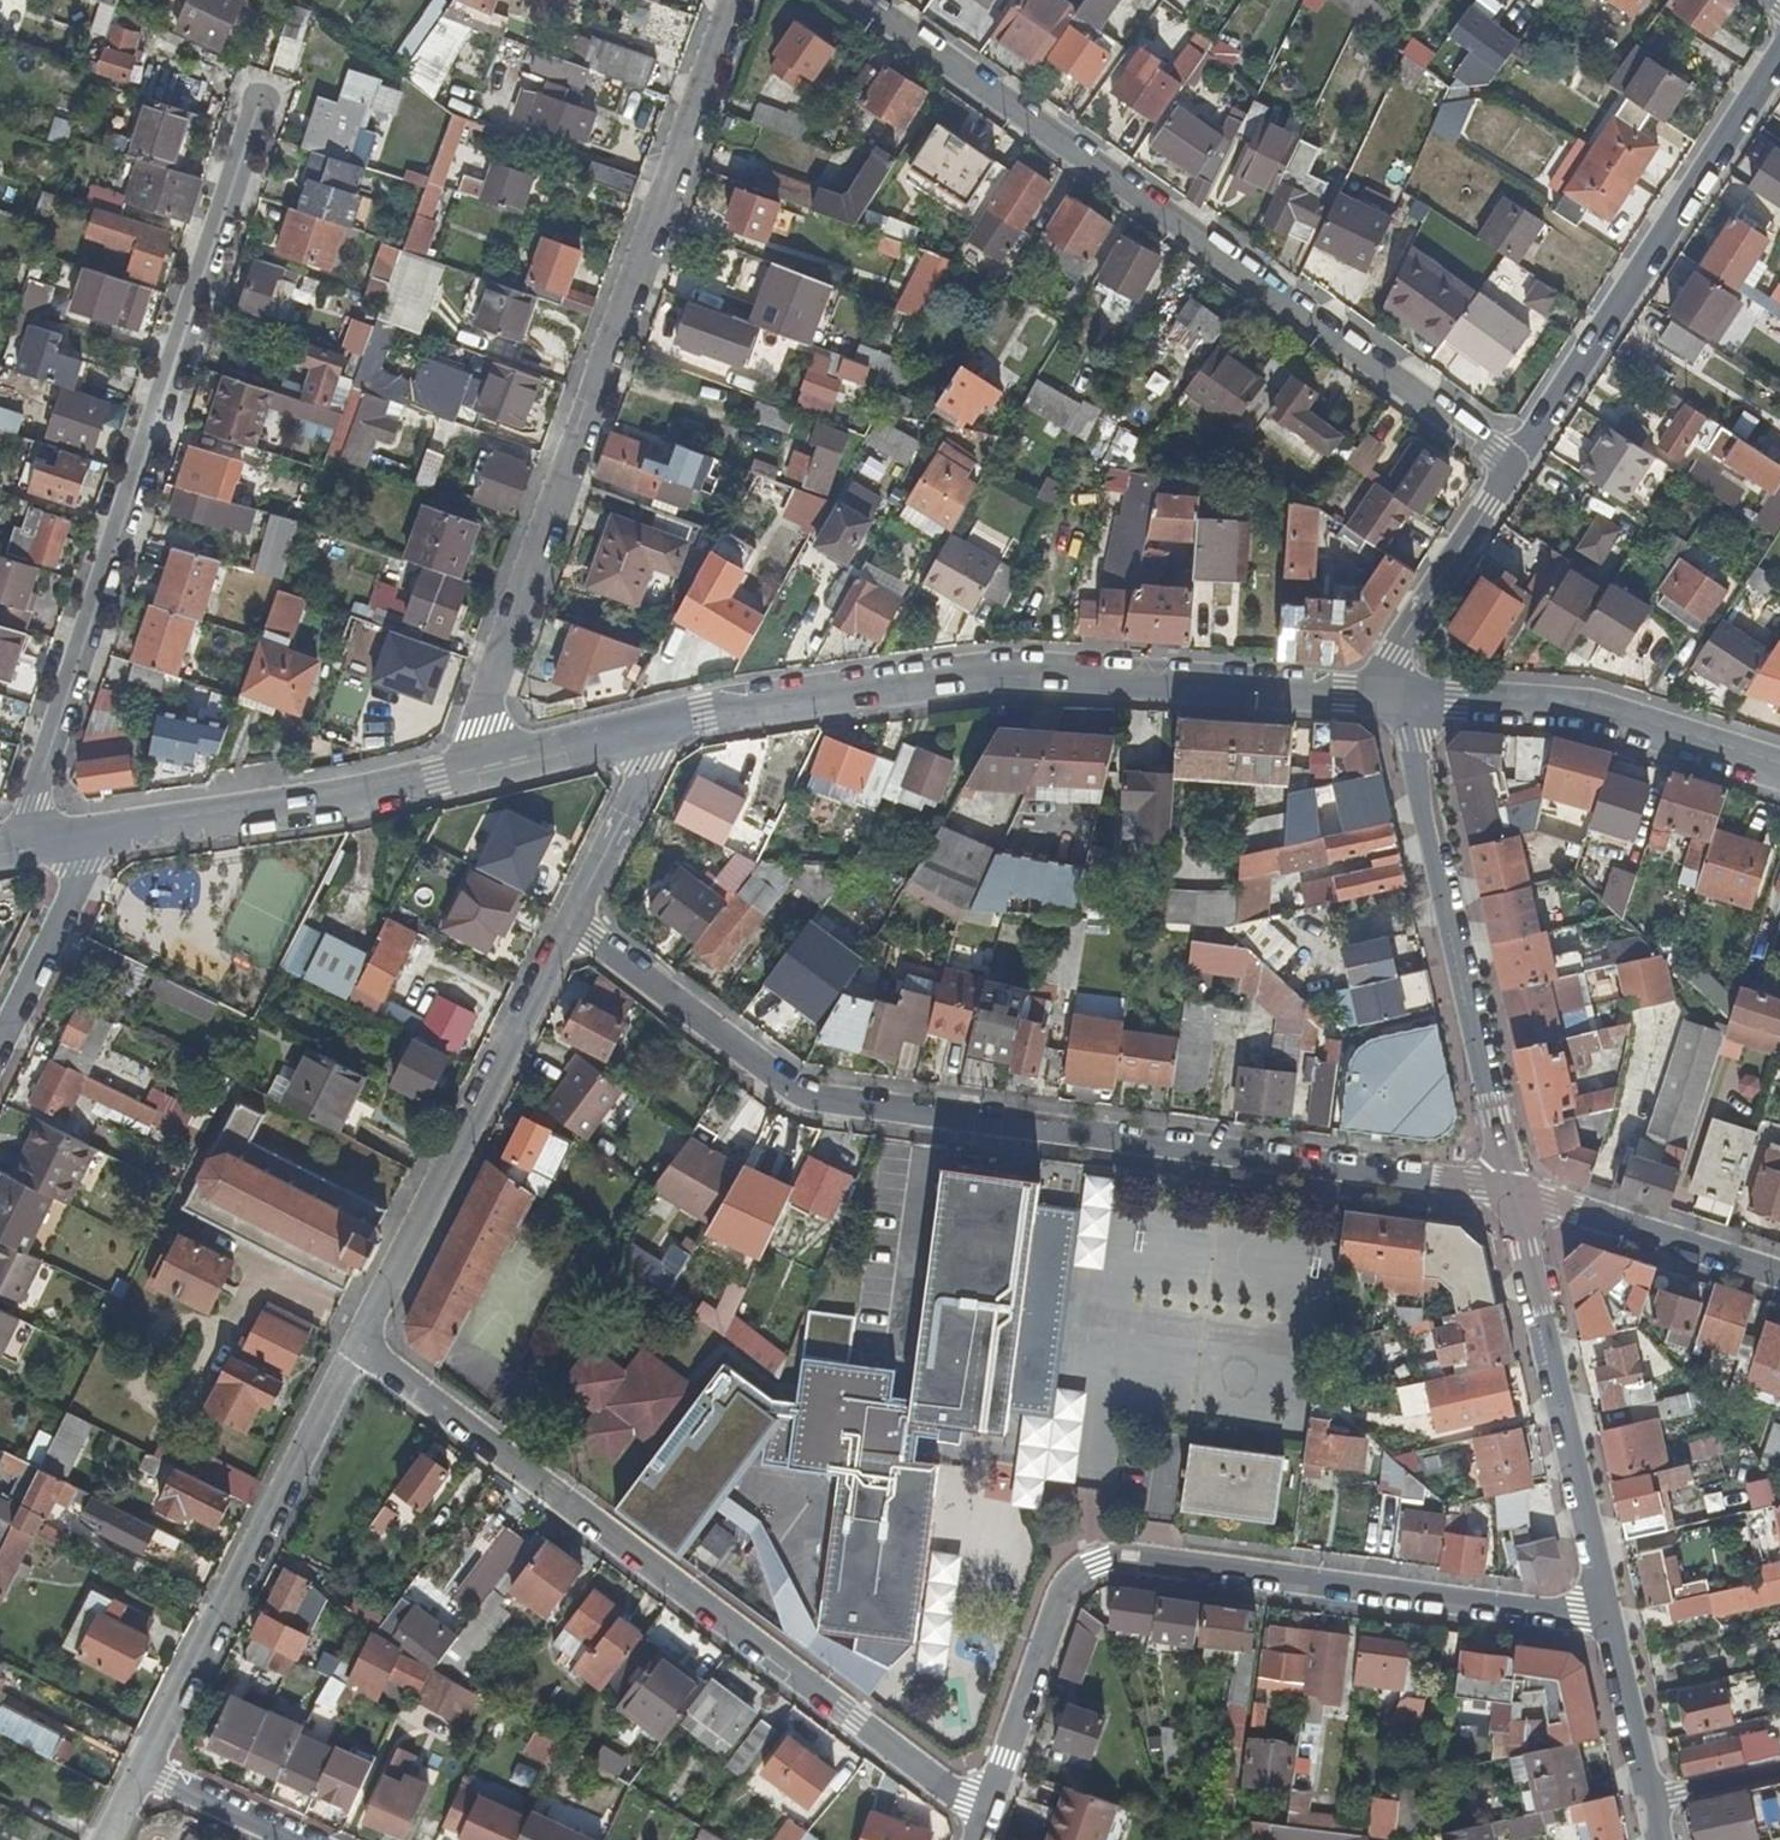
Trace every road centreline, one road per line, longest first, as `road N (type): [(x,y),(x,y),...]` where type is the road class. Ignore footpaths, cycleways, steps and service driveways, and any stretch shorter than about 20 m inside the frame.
road 1 (residential): [(1512,1200),(798,1095),(570,922)]
road 2 (residential): [(852,0),(1491,454),(1516,462)]
road 3 (residential): [(489,765),(479,724),(734,0)]
road 4 (residential): [(1610,1605),(1581,1612),(1123,1556),(1096,1561),(1070,1582),(985,1810)]
road 5 (residential): [(985,1810),(358,1346)]
road 6 (residential): [(37,846),(37,784),(257,111)]
road 7 (tertiary): [(638,729),(702,712),(1004,673),(1399,697)]
road 8 (residential): [(1399,697),(1446,935),(1512,1200)]
road 9 (residential): [(1779,51),(1516,462)]
road 10 (residential): [(142,1772),(358,1346)]
road 11 (residential): [(358,1346),(570,922)]
road 12 (tertiary): [(79,840),(326,801),(489,765)]
road 13 (residential): [(1512,1200),(1610,1605)]
road 14 (tertiary): [(1399,697),(1576,705),(1779,770)]
road 15 (residential): [(1779,1282),(1512,1200)]
road 16 (residential): [(1516,462),(1400,642),(1393,657),(1399,697)]
road 17 (residential): [(1610,1605),(1660,1839)]
road 18 (residential): [(0,1047),(77,891),(79,840)]
road 19 (residential): [(570,922),(647,765),(638,729)]
road 20 (residential): [(294,1839),(142,1772)]
road 21 (tertiary): [(489,765),(638,729)]

